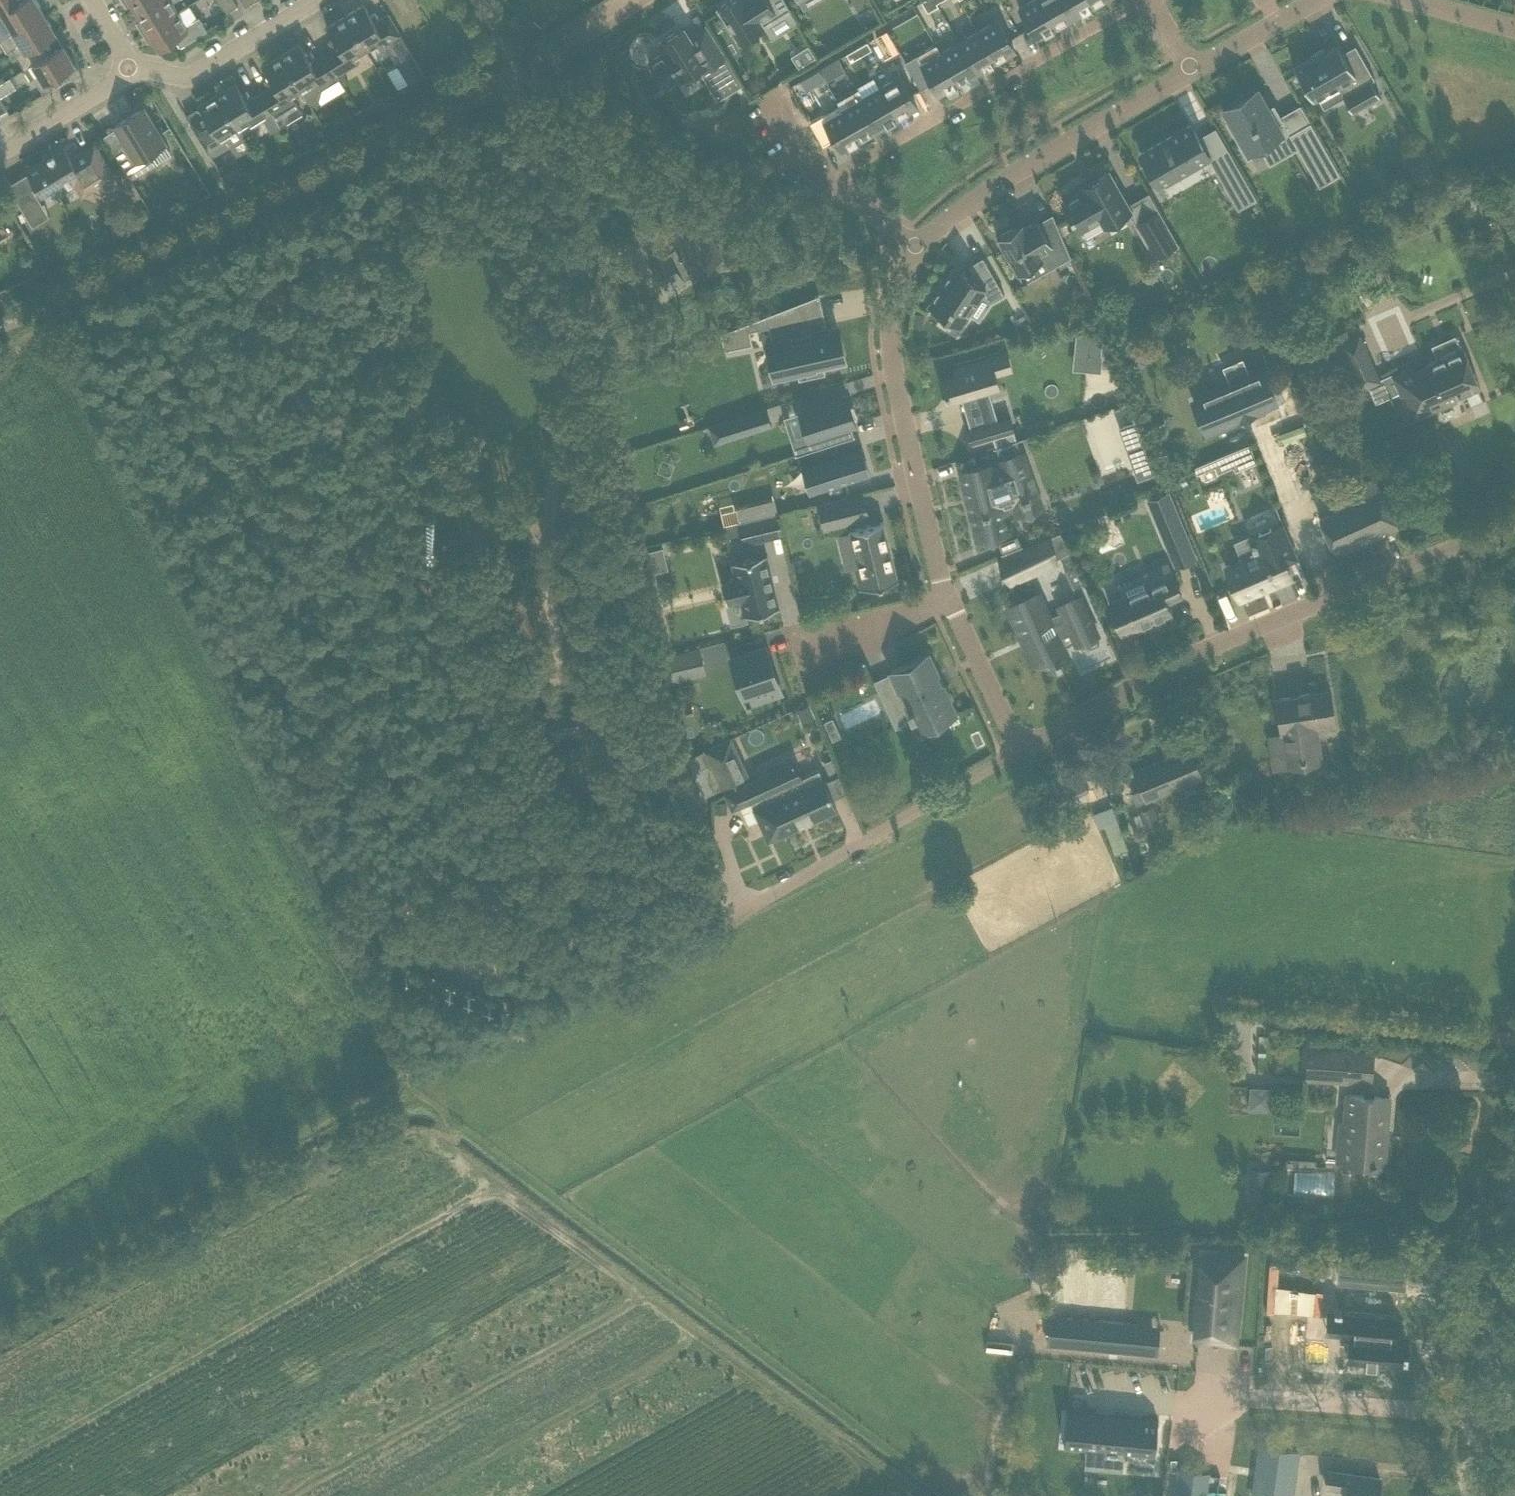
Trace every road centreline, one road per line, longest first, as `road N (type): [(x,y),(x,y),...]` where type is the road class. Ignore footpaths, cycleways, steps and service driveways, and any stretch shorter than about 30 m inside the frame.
road 1 (residential): [(567,688),(547,564),(580,337),(519,74),(627,0)]
road 2 (residential): [(1020,753),(1228,640),(1514,520)]
road 3 (residential): [(916,244),(896,286),(890,324),(897,391),(951,600)]
road 4 (residential): [(724,921),(1020,753)]
road 5 (residential): [(1191,69),(1009,175),(916,244)]
road 6 (residential): [(1201,1387),(1483,1404)]
road 7 (tertiary): [(1483,1404),(1514,1189)]
road 8 (residential): [(916,244),(817,176),(768,93)]
road 9 (residential): [(317,0),(188,78),(132,69)]
road 10 (residential): [(951,600),(1020,753)]
road 11 (residential): [(132,69),(0,152)]
road 12 (residential): [(951,600),(809,656)]
road 13 (residential): [(1318,0),(1191,69)]

